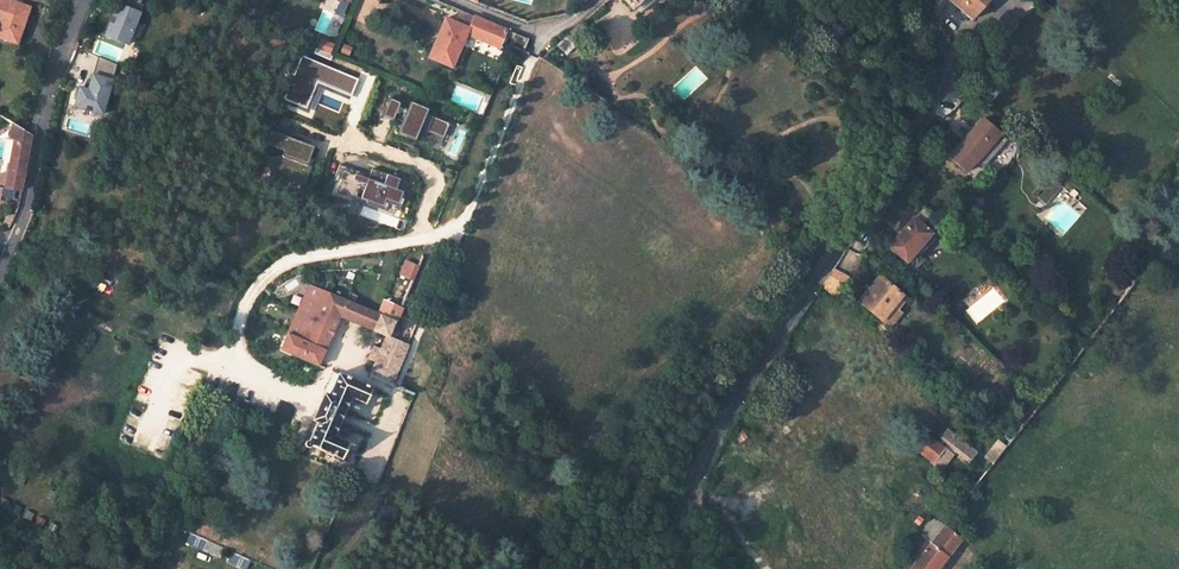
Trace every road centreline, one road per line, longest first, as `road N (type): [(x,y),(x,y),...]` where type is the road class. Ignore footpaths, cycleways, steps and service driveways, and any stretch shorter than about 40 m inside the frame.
road 1 (residential): [(697,568),(683,512),(717,436),(942,93),(948,55),(930,21),(930,0)]
road 2 (unclassified): [(10,247),(46,98),(83,0)]
road 3 (residential): [(597,0),(543,32),(454,0)]

